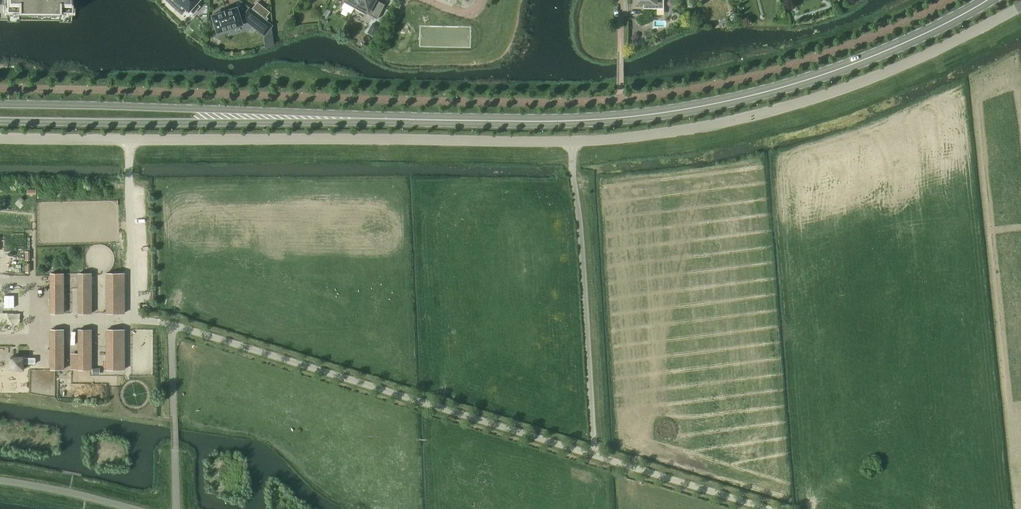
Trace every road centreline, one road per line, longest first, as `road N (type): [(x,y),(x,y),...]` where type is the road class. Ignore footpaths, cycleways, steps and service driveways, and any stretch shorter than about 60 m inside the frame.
road 1 (unclassified): [(0,137),(622,138),(831,94),(1020,5)]
road 2 (secondary): [(287,117),(538,123),(720,105),(896,49),(988,0)]
road 3 (secondary): [(287,117),(0,104)]
road 4 (secondary): [(0,121),(287,117)]

